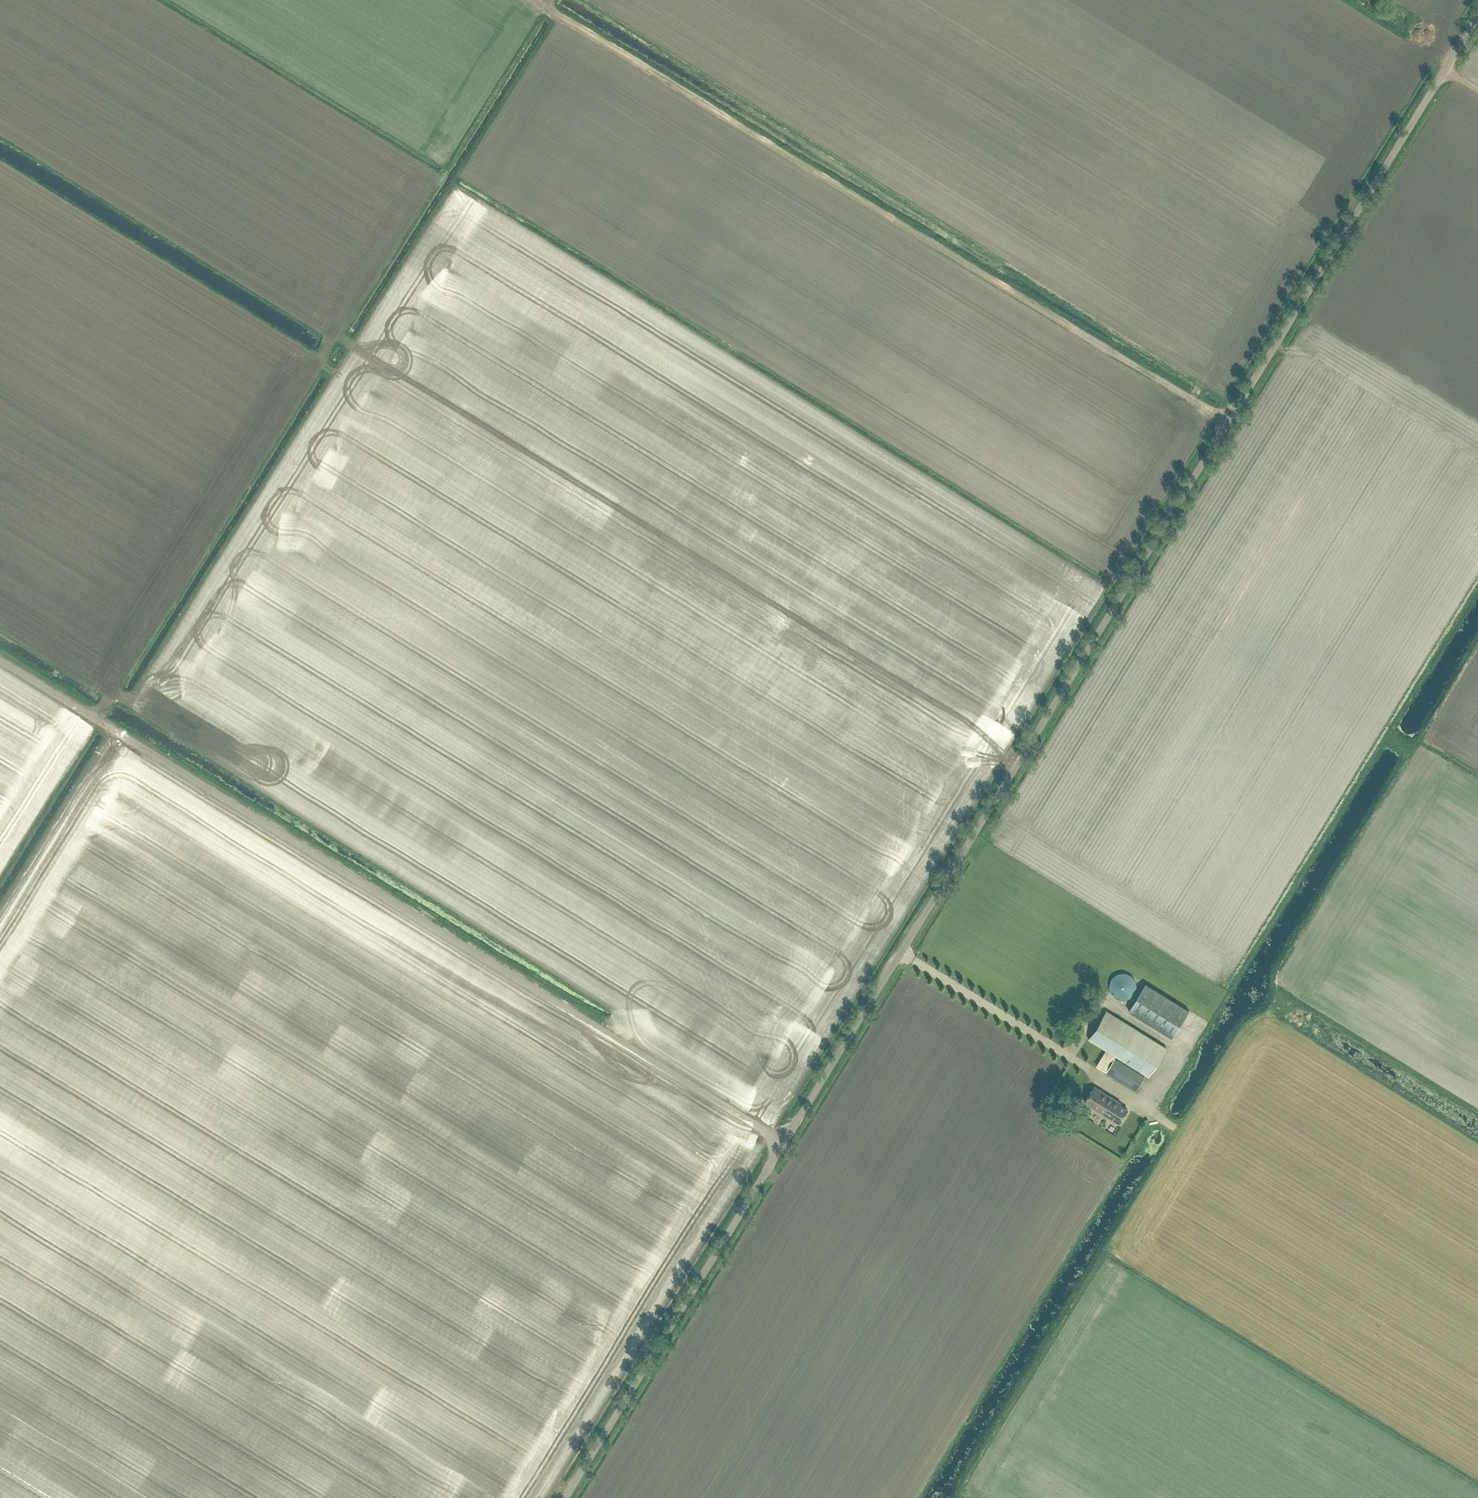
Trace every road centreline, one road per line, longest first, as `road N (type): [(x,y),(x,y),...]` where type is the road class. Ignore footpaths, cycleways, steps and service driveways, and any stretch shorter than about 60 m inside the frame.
road 1 (unclassified): [(563,1497),(1477,15)]

